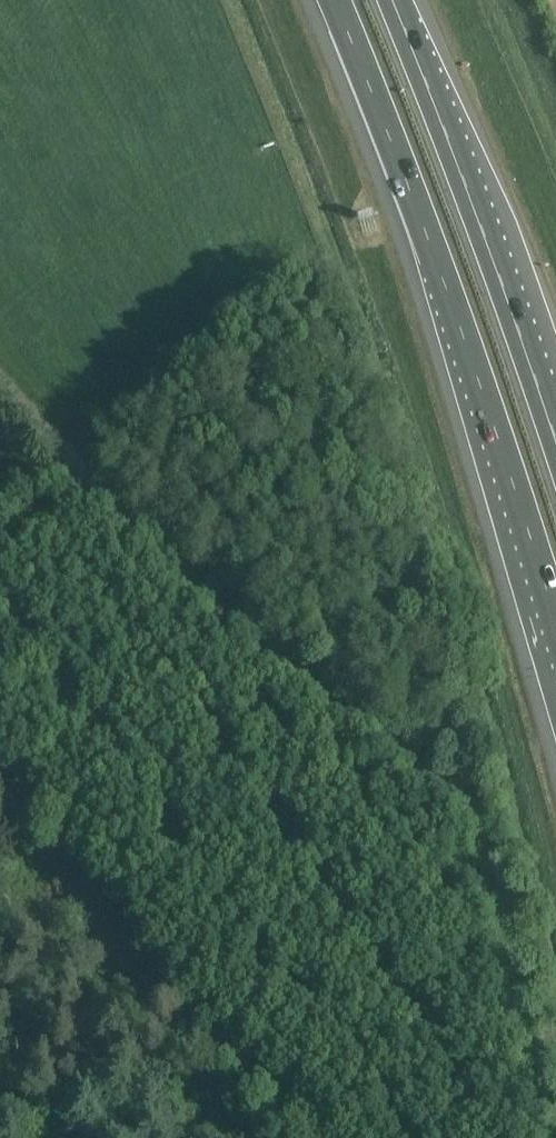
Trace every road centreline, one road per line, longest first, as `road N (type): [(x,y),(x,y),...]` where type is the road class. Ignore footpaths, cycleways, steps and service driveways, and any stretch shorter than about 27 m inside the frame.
road 1 (unclassified): [(523,836),(344,703),(162,541),(0,372)]
road 2 (motorway): [(331,0),(439,266),(555,618)]
road 3 (motorway): [(555,439),(394,0)]

